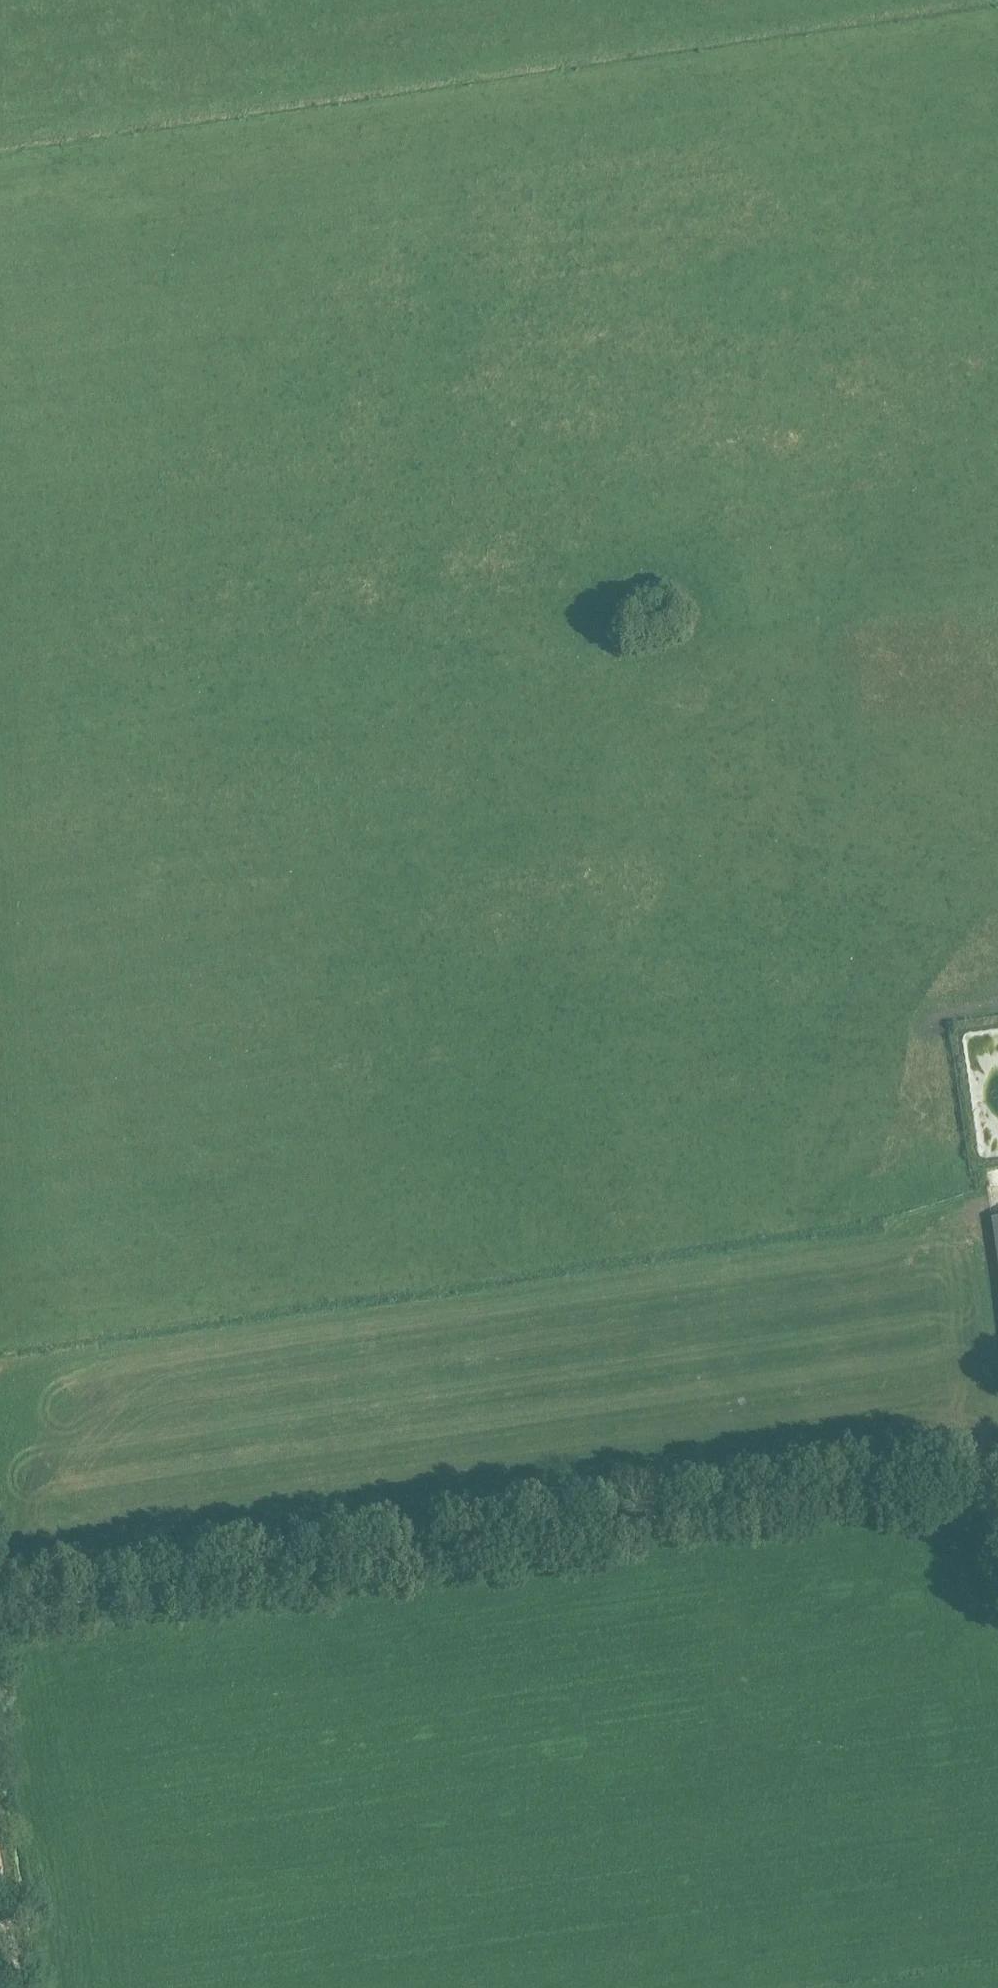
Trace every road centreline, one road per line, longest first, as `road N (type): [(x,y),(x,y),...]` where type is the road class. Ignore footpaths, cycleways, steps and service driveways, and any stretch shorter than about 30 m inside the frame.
road 1 (track): [(997,1471),(0,1616)]

